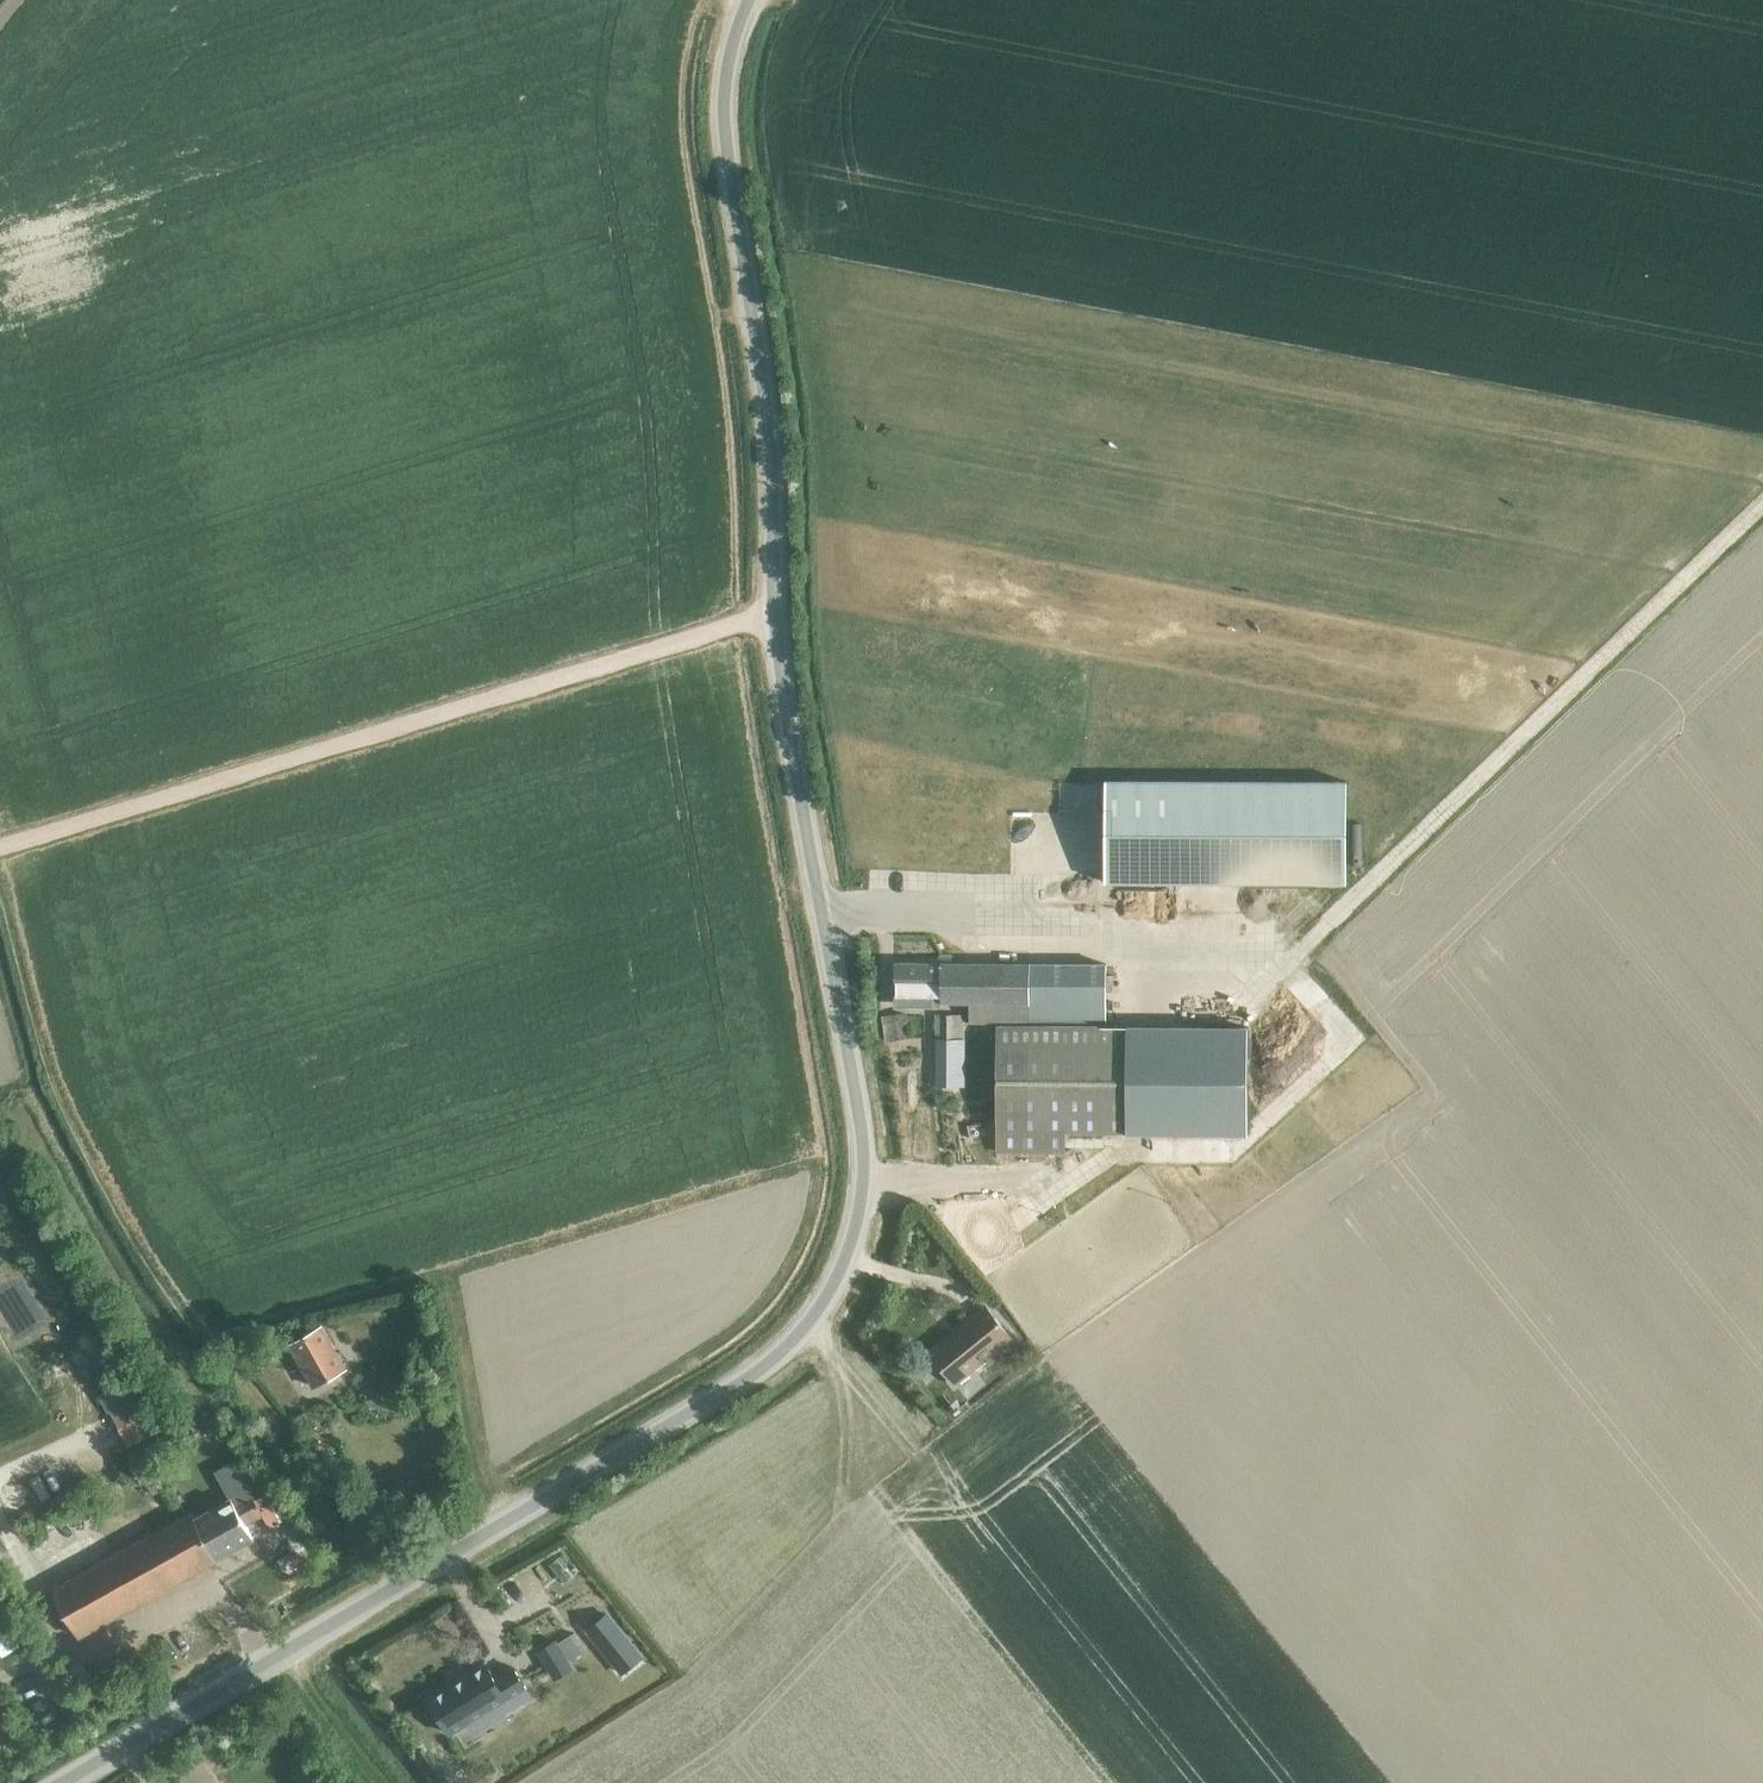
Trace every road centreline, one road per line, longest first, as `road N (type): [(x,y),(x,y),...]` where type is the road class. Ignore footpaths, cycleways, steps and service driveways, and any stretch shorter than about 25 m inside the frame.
road 1 (unclassified): [(63,1782),(699,1406),(779,1350),(823,1305),(854,1241),(863,1157),(772,618),(763,392),(726,158),(732,37),(751,0)]

